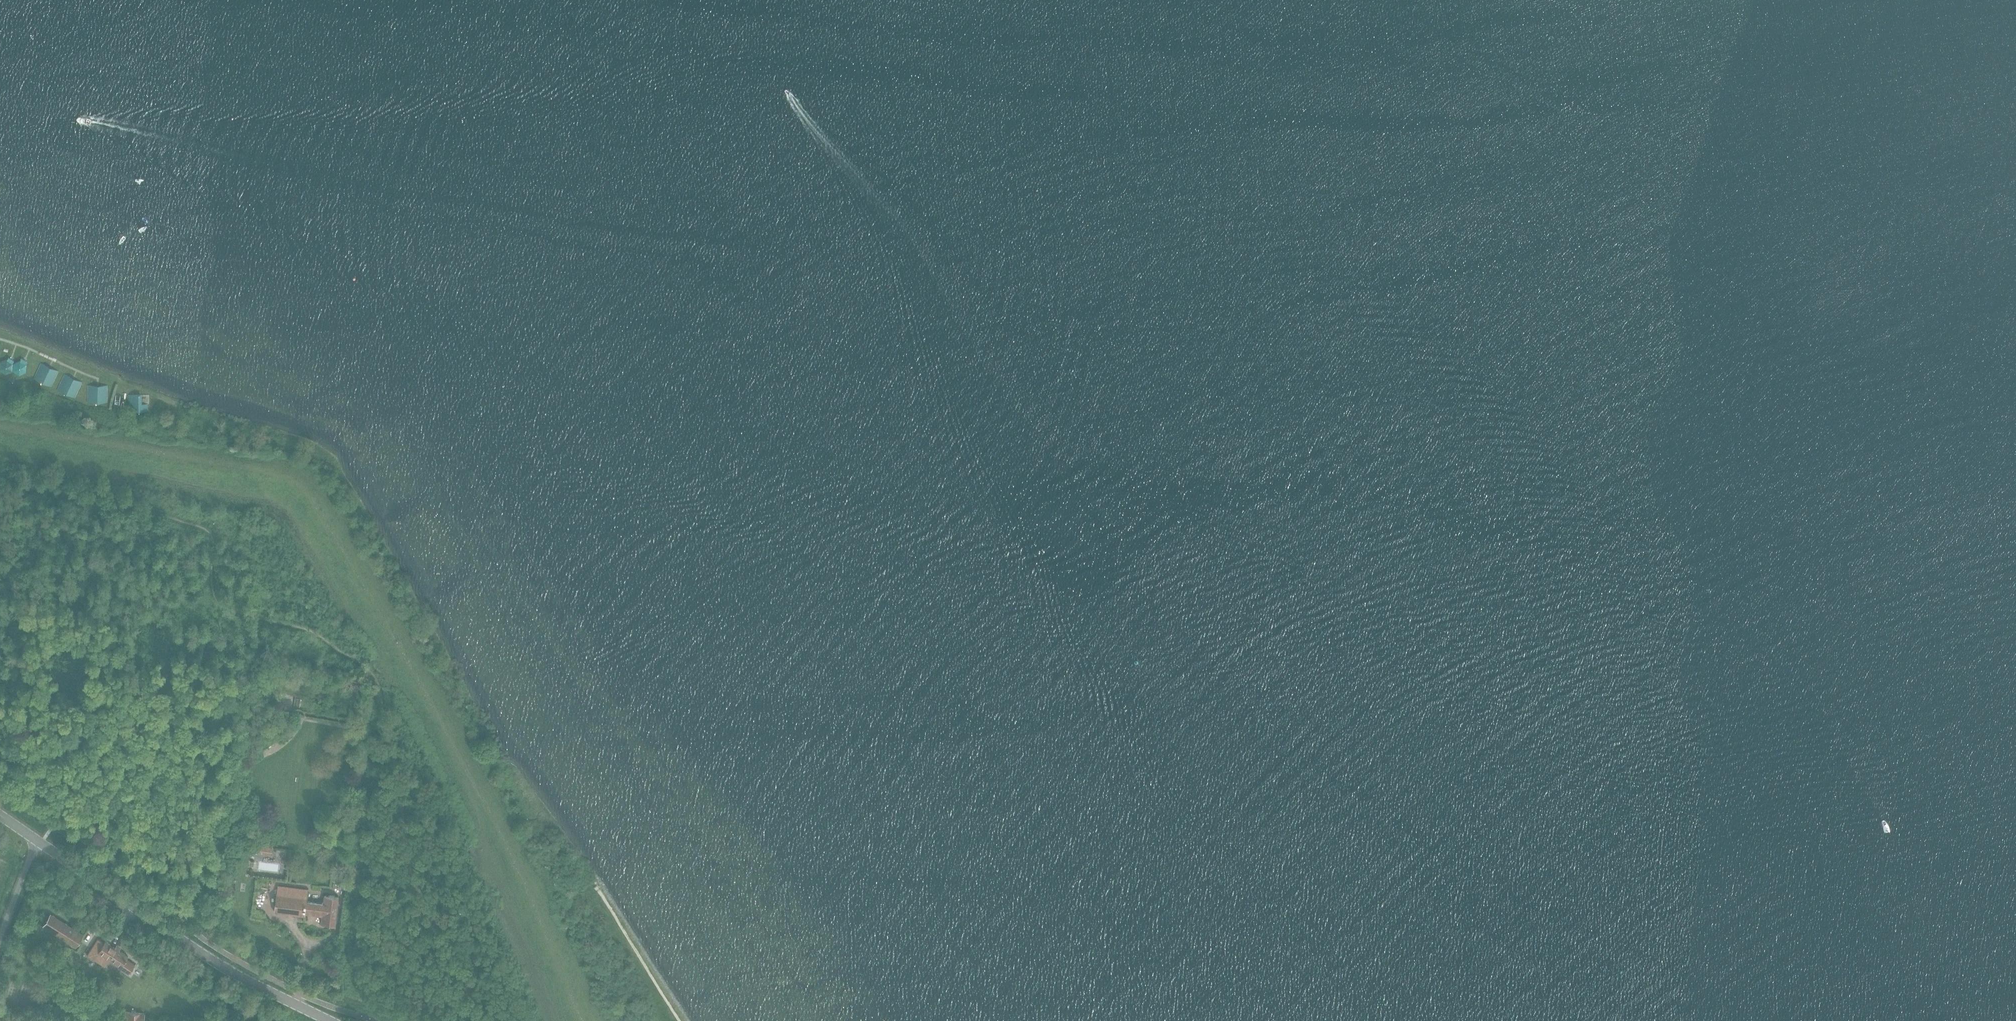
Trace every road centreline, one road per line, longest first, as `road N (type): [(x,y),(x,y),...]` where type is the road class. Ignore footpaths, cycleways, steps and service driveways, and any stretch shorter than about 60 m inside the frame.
road 1 (secondary): [(330,1020),(231,972),(0,814)]

